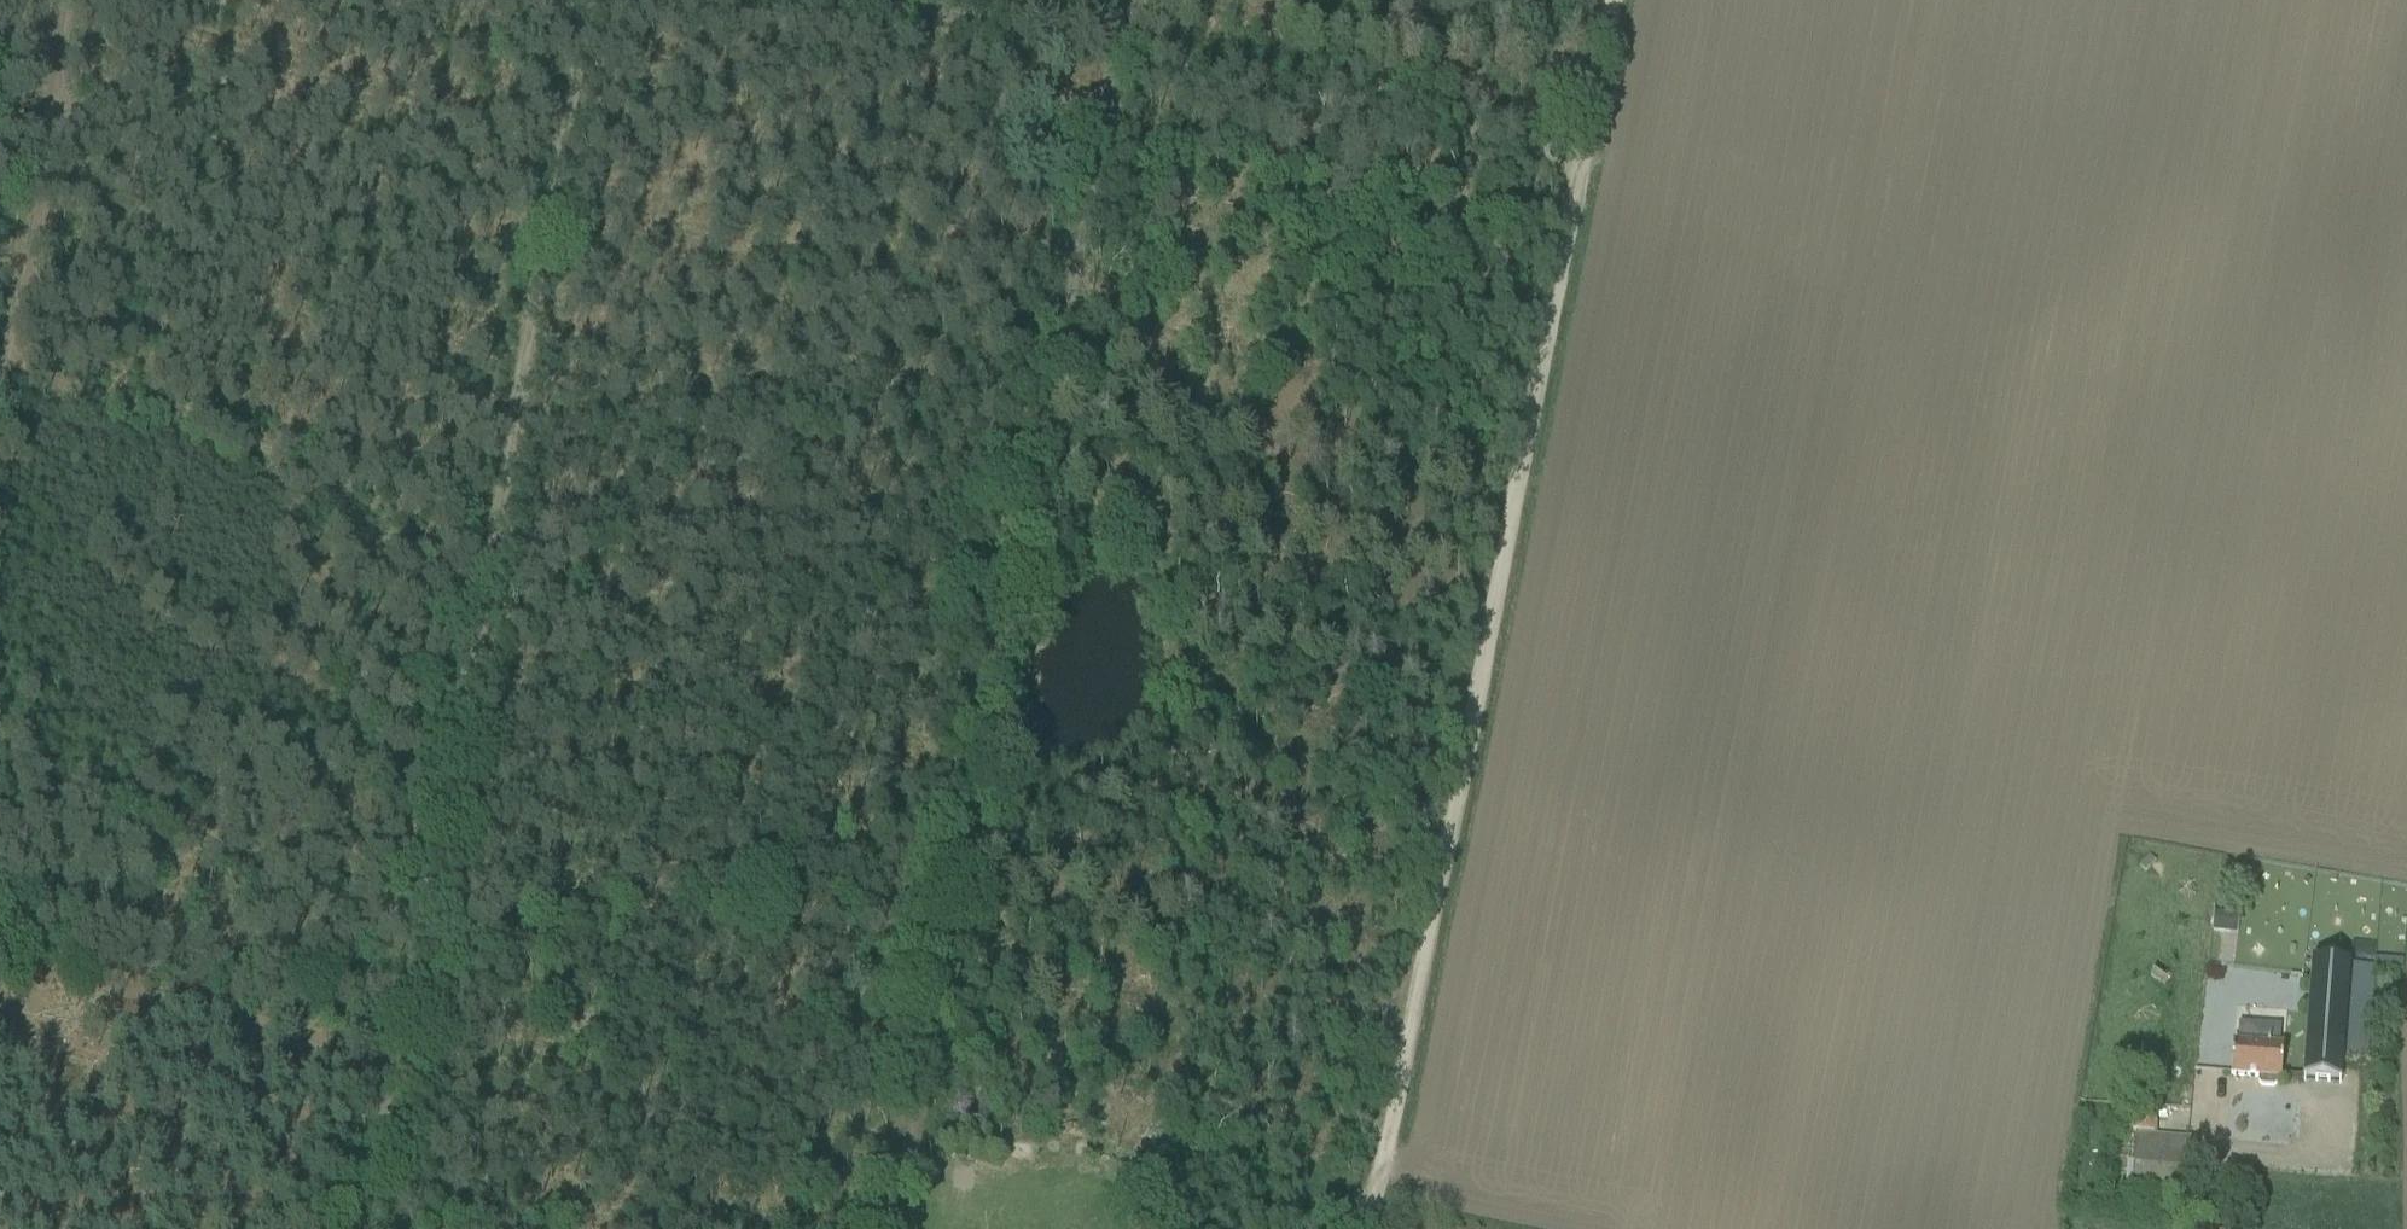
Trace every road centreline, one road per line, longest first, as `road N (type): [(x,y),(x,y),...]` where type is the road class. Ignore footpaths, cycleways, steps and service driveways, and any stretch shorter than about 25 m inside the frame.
road 1 (track): [(1379,1228),(1617,0)]

